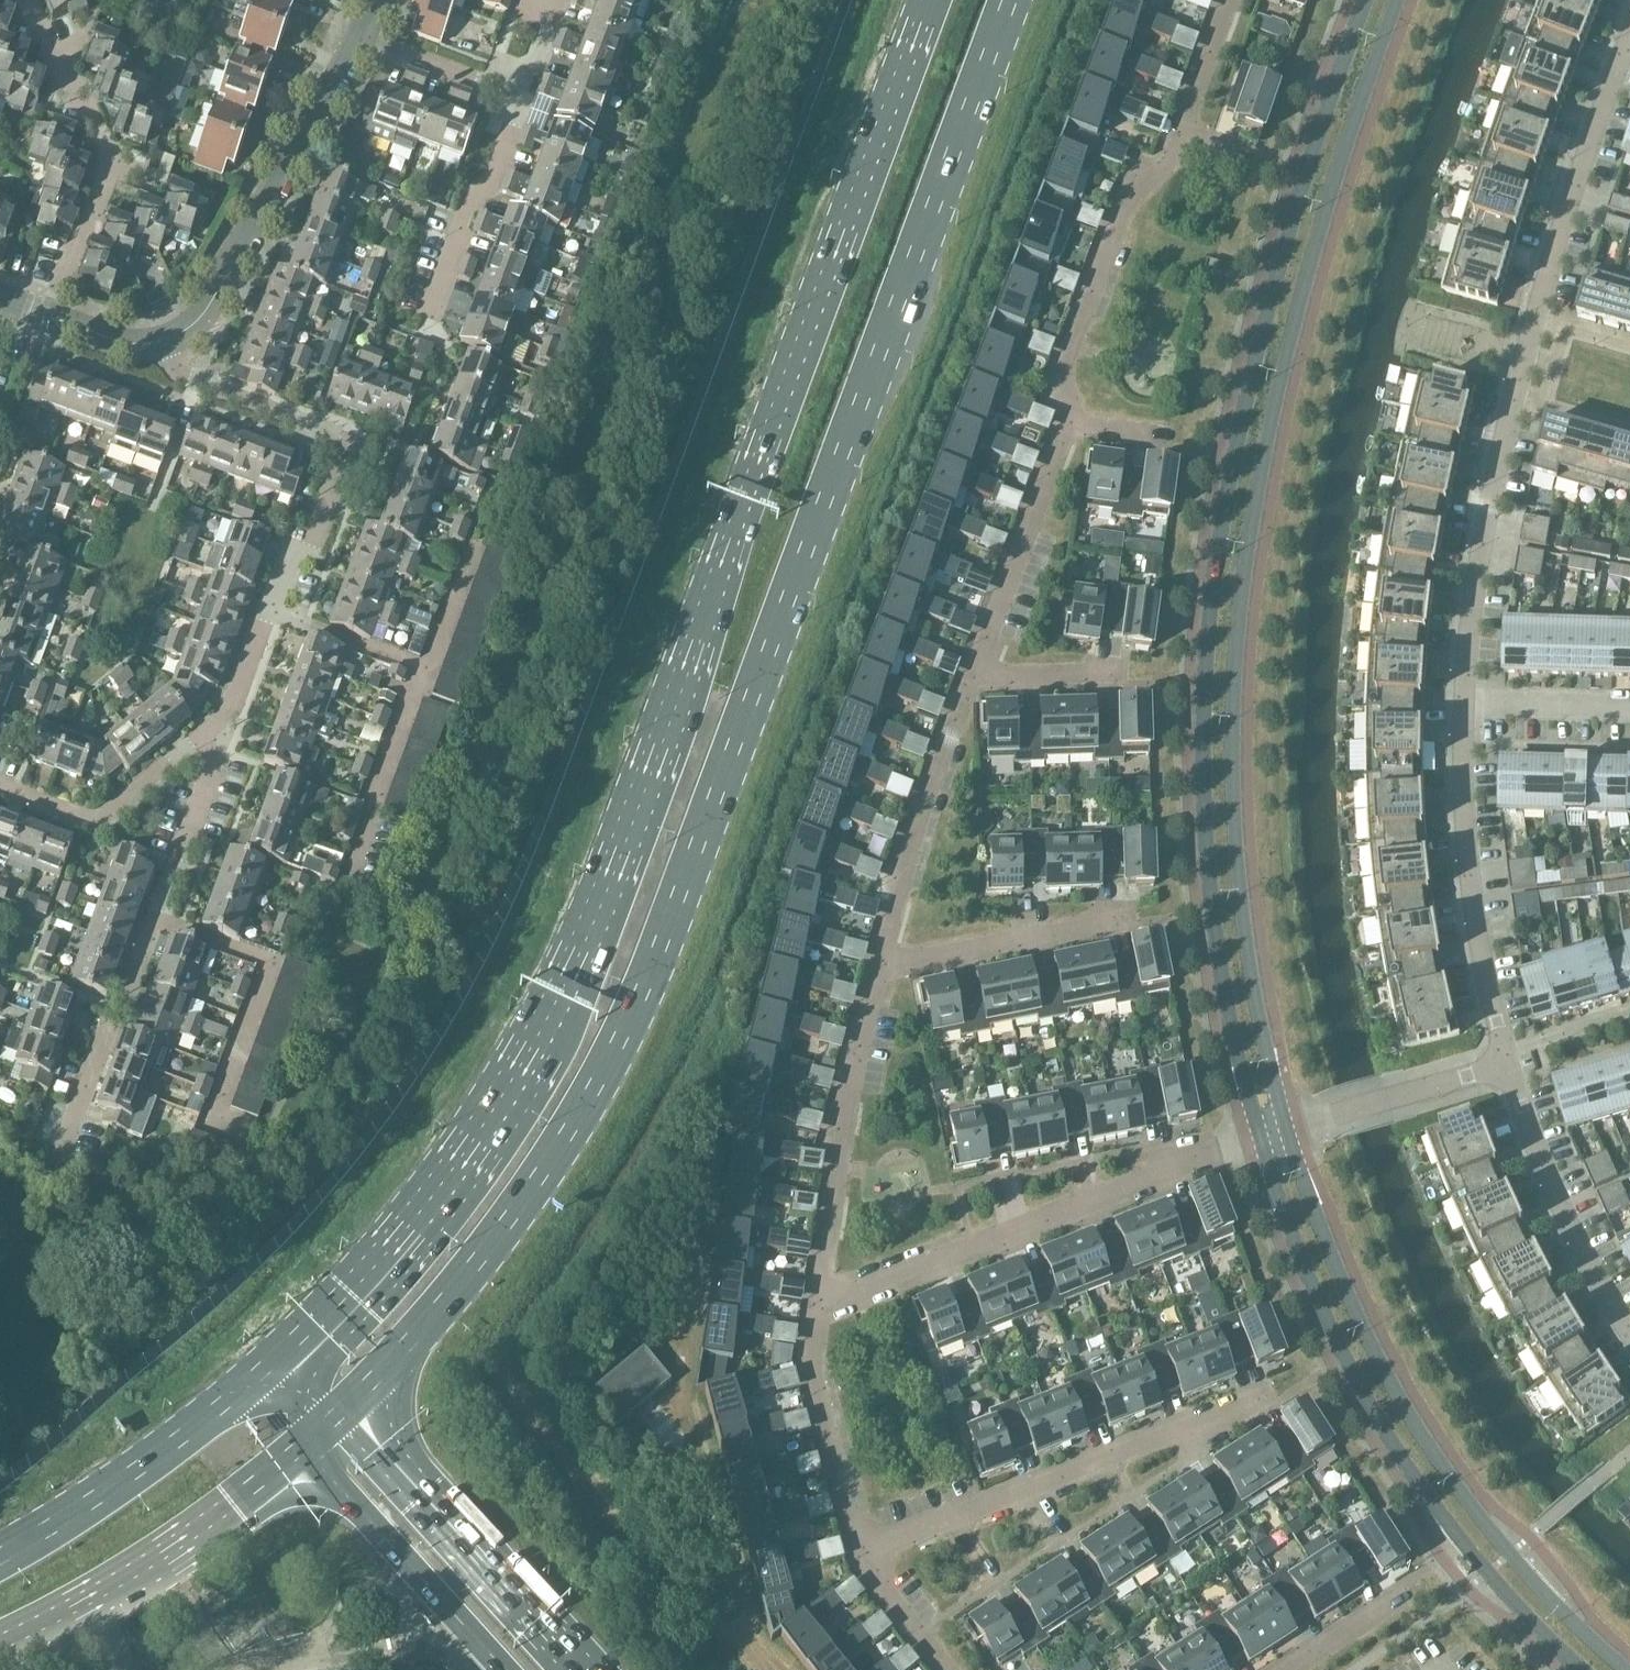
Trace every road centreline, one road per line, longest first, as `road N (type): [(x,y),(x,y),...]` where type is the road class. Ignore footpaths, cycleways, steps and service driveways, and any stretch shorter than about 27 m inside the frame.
road 1 (primary): [(359,1399),(494,1239),(613,1051),(1010,0)]
road 2 (primary): [(926,0),(565,979),(507,1091),(422,1212),(280,1355)]
road 3 (unclassified): [(1370,0),(1260,350),(1217,579),(1208,752),(1216,915),(1263,1134)]
road 4 (unclassified): [(1289,1126),(1245,907),(1237,747),(1246,583),(1304,298),(1397,0)]
road 5 (residential): [(1465,703),(1482,540),(1513,395),(1570,201),(1625,50)]
road 6 (unclassified): [(1626,1669),(1498,1541),(1432,1447),(1351,1297),(1289,1126)]
road 7 (unclassified): [(1263,1134),(1319,1295),(1402,1456),(1479,1563),(1588,1669)]
road 8 (residential): [(1263,1134),(817,1302)]
road 9 (residential): [(1261,1401),(863,1559)]
road 10 (residential): [(275,616),(339,434),(125,346)]
road 11 (residential): [(125,346),(175,341),(211,317),(349,29)]
road 12 (trunk): [(0,1648),(167,1551),(308,1447)]
road 13 (residential): [(1505,1063),(1471,900),(1465,703)]
road 14 (trunk): [(589,1669),(359,1399)]
road 15 (residential): [(882,962),(817,1302)]
road 16 (residential): [(51,318),(107,174),(99,130),(32,0)]
road 17 (trunk): [(280,1355),(178,1438),(0,1556)]
road 18 (residential): [(1075,419),(1063,370),(1124,211),(1176,158),(1178,138)]
road 19 (residential): [(975,675),(882,962)]
road 20 (residential): [(1629,1336),(1559,1206),(1505,1063)]
road 21 (trunk): [(308,1447),(505,1669)]
road 22 (residential): [(213,1125),(270,967),(152,921)]
road 23 (residential): [(1075,419),(975,675)]
road 24 (residential): [(817,1302),(810,1363),(863,1559)]
road 25 (residential): [(221,753),(196,742),(94,825),(0,789)]
road 26 (residential): [(1129,919),(882,962)]
road 27 (residential): [(435,307),(509,91)]
road 28 (residential): [(1505,1063),(1289,1126)]
road 29 (residential): [(77,1109),(152,921)]
road 30 (residential): [(152,921),(221,753)]
road 31 (residential): [(509,91),(349,29)]
road 32 (residential): [(1465,703),(1629,711)]
road 33 (residential): [(427,669),(275,616)]
road 34 (residential): [(375,809),(427,669)]
road 35 (residential): [(1178,138),(1230,0)]
road 36 (residential): [(221,753),(275,616)]
road 37 (residential): [(1121,677),(975,675)]
road 38 (residential): [(863,1559),(948,1669)]
road 39 (residential): [(427,669),(476,542)]
road 40 (residential): [(1290,1669),(1399,1600)]

